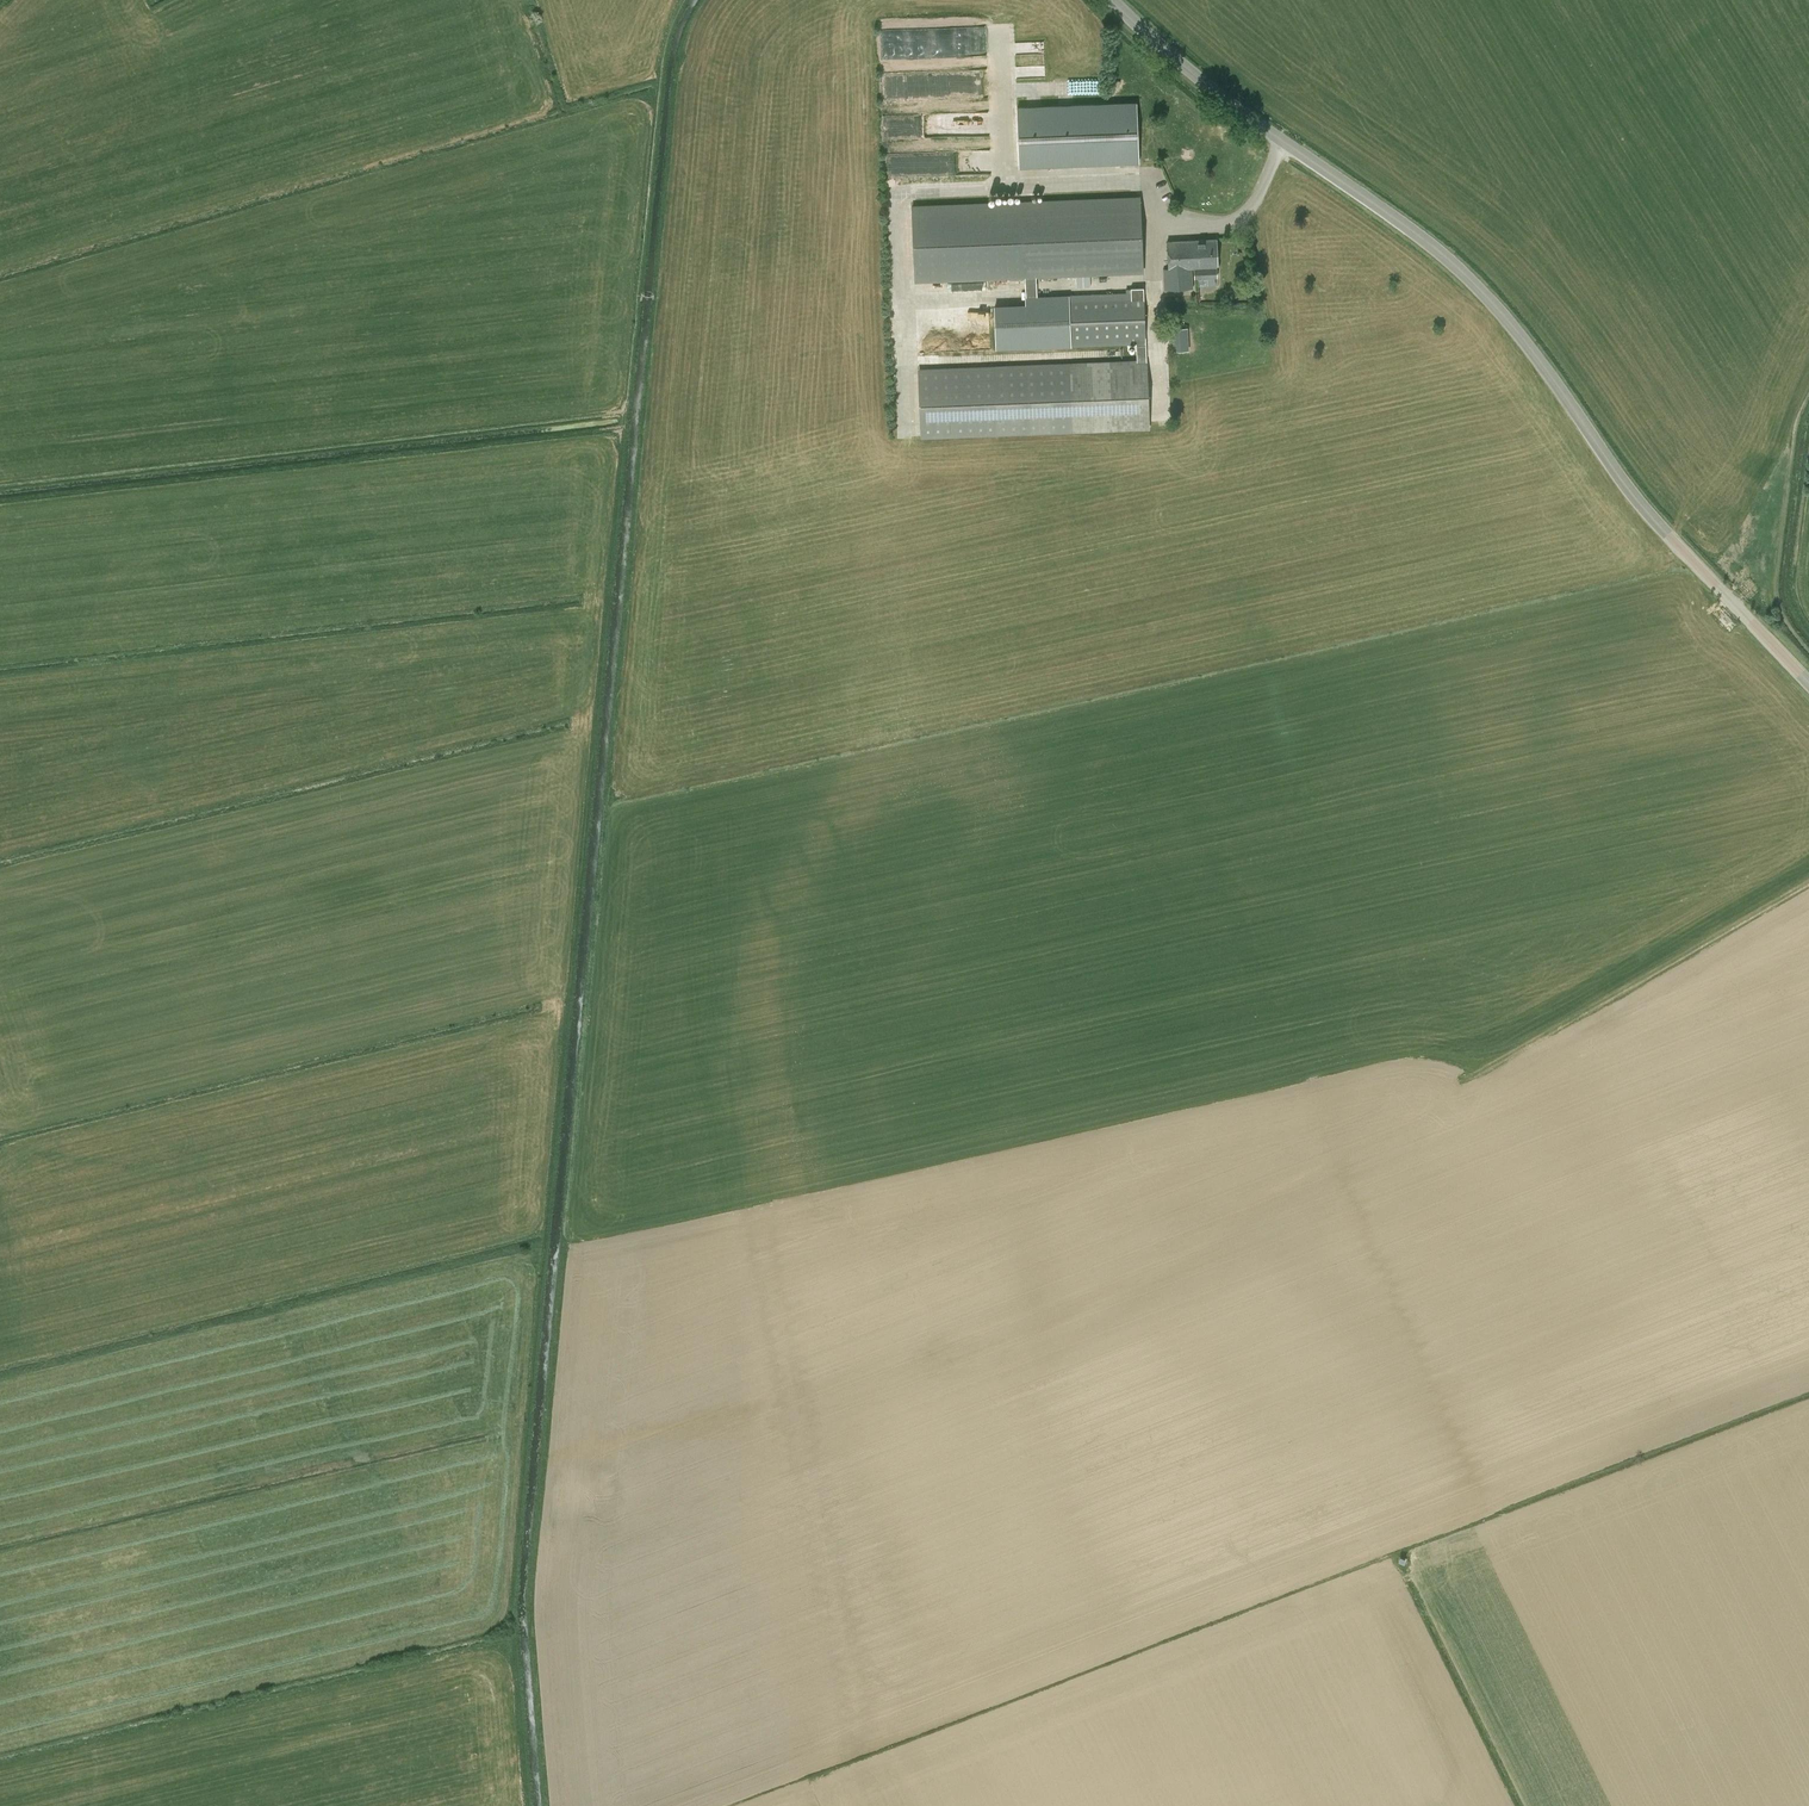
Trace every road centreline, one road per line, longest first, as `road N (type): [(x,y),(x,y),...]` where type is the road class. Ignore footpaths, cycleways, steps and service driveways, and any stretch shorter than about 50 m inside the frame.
road 1 (track): [(1808,879),(1553,1022),(820,1193)]
road 2 (tertiary): [(1808,684),(1634,497),(1478,287),(1429,243),(1242,113),(1111,0)]

